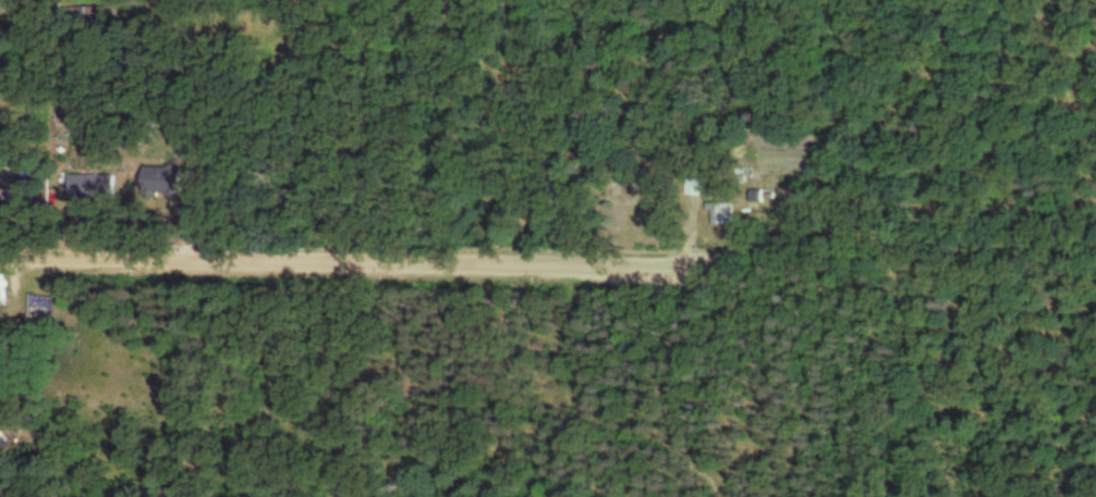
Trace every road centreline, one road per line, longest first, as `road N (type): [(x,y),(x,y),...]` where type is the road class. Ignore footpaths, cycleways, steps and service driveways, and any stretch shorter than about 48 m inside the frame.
road 1 (residential): [(0,258),(689,253)]
road 2 (track): [(689,253),(743,247),(902,200),(1095,221)]

